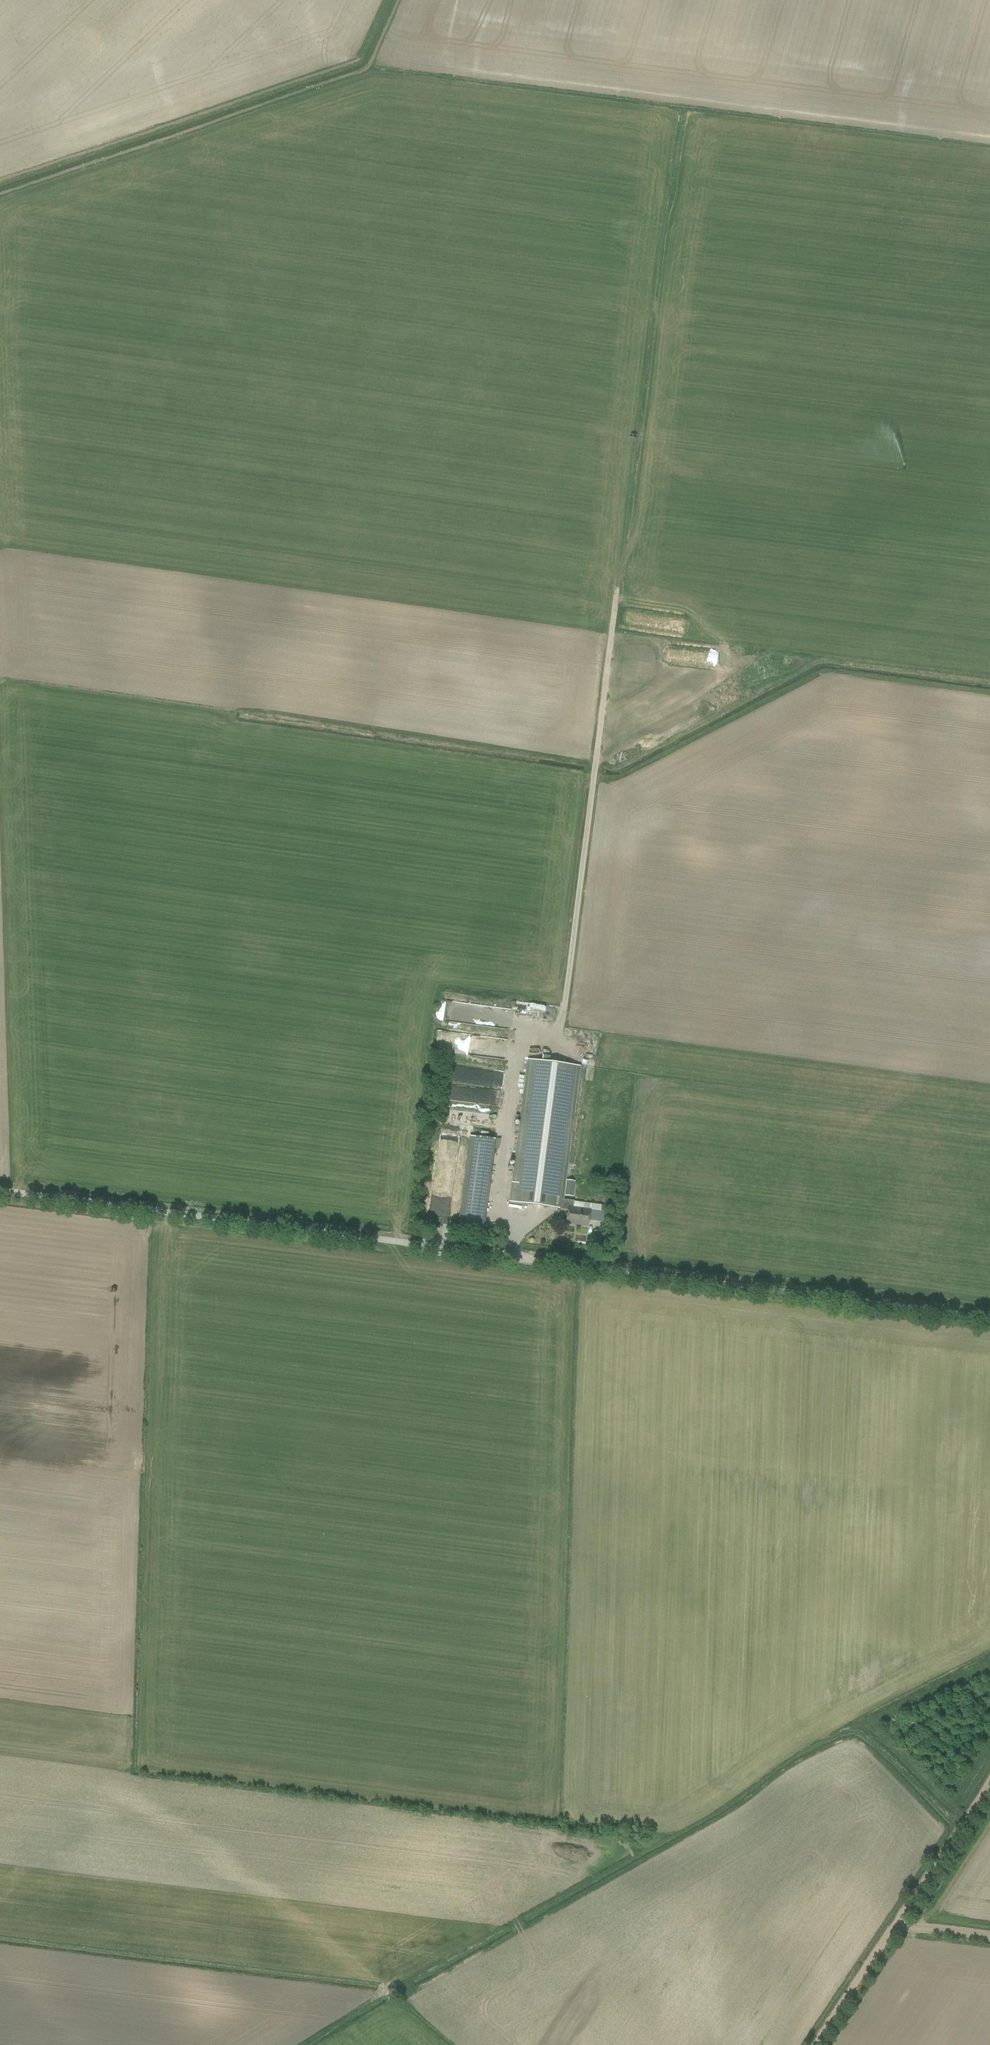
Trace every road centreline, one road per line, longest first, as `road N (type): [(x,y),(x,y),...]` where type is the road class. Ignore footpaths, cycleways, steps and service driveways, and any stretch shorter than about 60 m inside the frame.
road 1 (unclassified): [(989,1318),(0,1191)]
road 2 (track): [(989,1784),(816,2044)]

